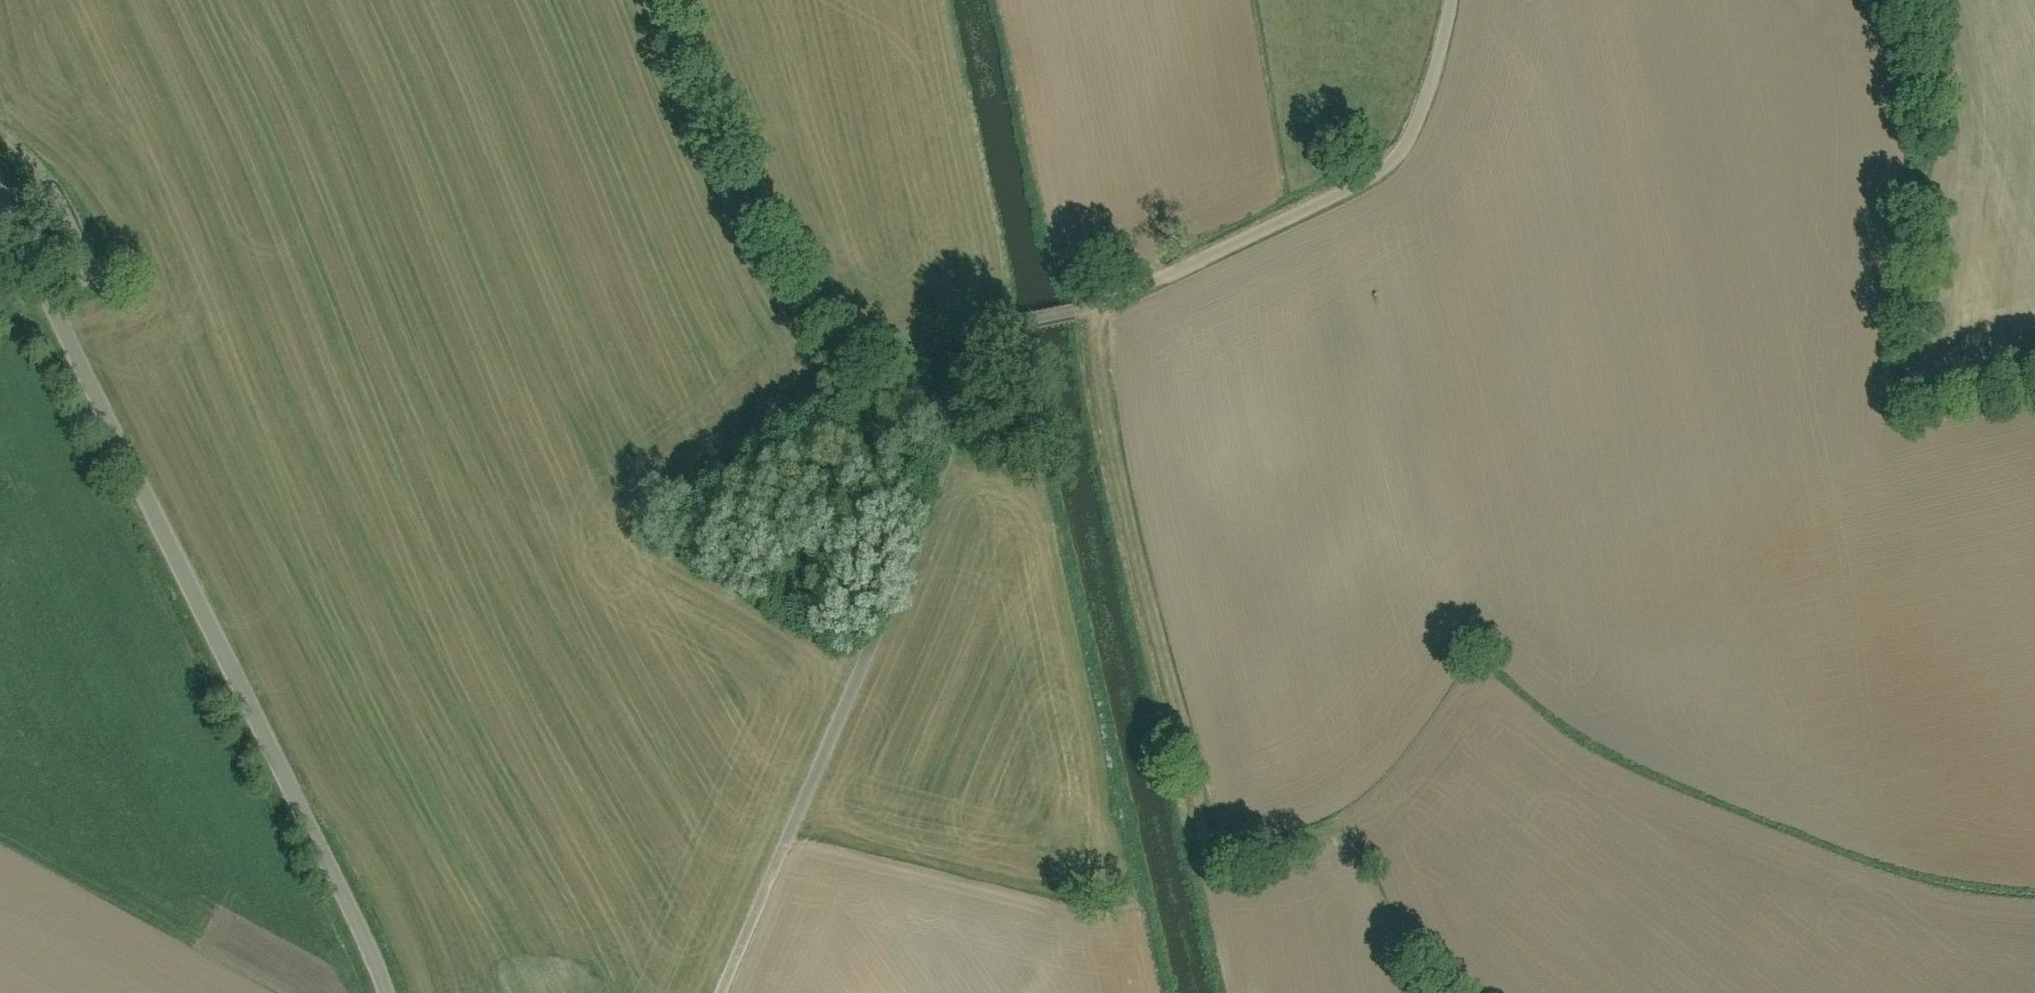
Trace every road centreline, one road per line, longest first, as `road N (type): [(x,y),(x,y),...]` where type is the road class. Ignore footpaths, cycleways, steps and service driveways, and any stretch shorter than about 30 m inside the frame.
road 1 (residential): [(724,992),(1000,334),(1137,290),(1399,159),(1418,127),(1450,0)]
road 2 (residential): [(383,992),(0,201)]

